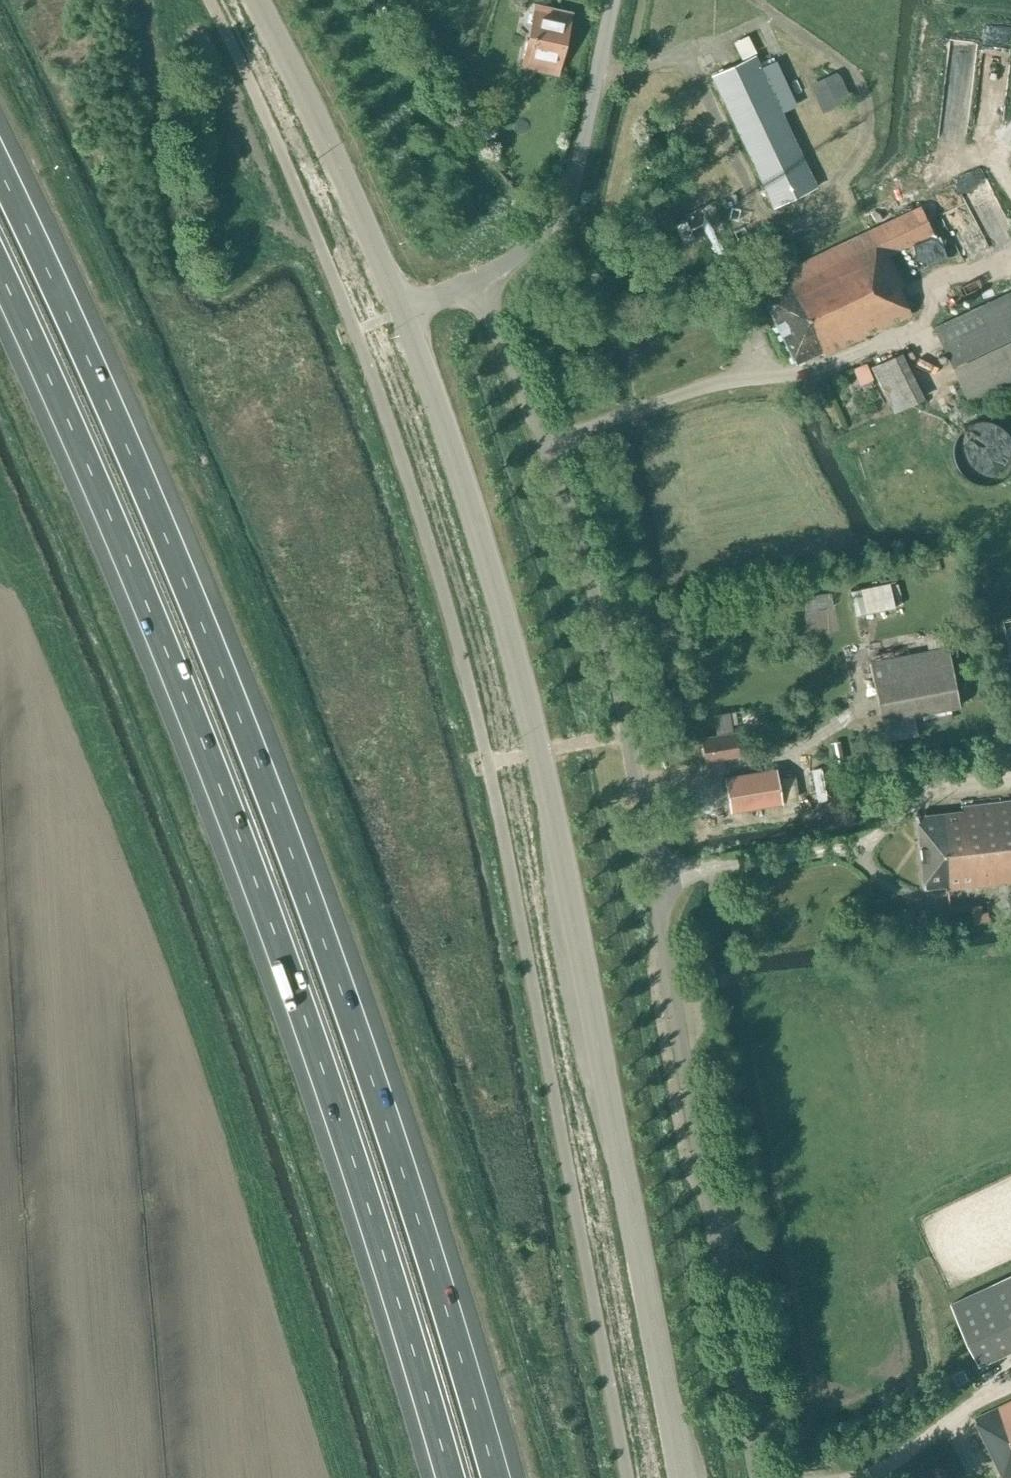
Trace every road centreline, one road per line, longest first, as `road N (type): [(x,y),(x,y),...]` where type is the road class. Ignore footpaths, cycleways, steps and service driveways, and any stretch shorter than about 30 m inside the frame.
road 1 (motorway): [(510,1477),(394,1100),(312,869),(196,571),(0,143)]
road 2 (motorway): [(0,282),(139,589),(254,891),(336,1117),(445,1477)]
road 3 (unclassified): [(757,1477),(590,579),(548,452),(476,283)]
road 4 (tertiary): [(682,1477),(538,752),(499,599),(403,311)]
road 5 (tertiary): [(403,311),(251,0)]
road 6 (unclassified): [(476,283),(524,250),(567,202),(614,0)]

